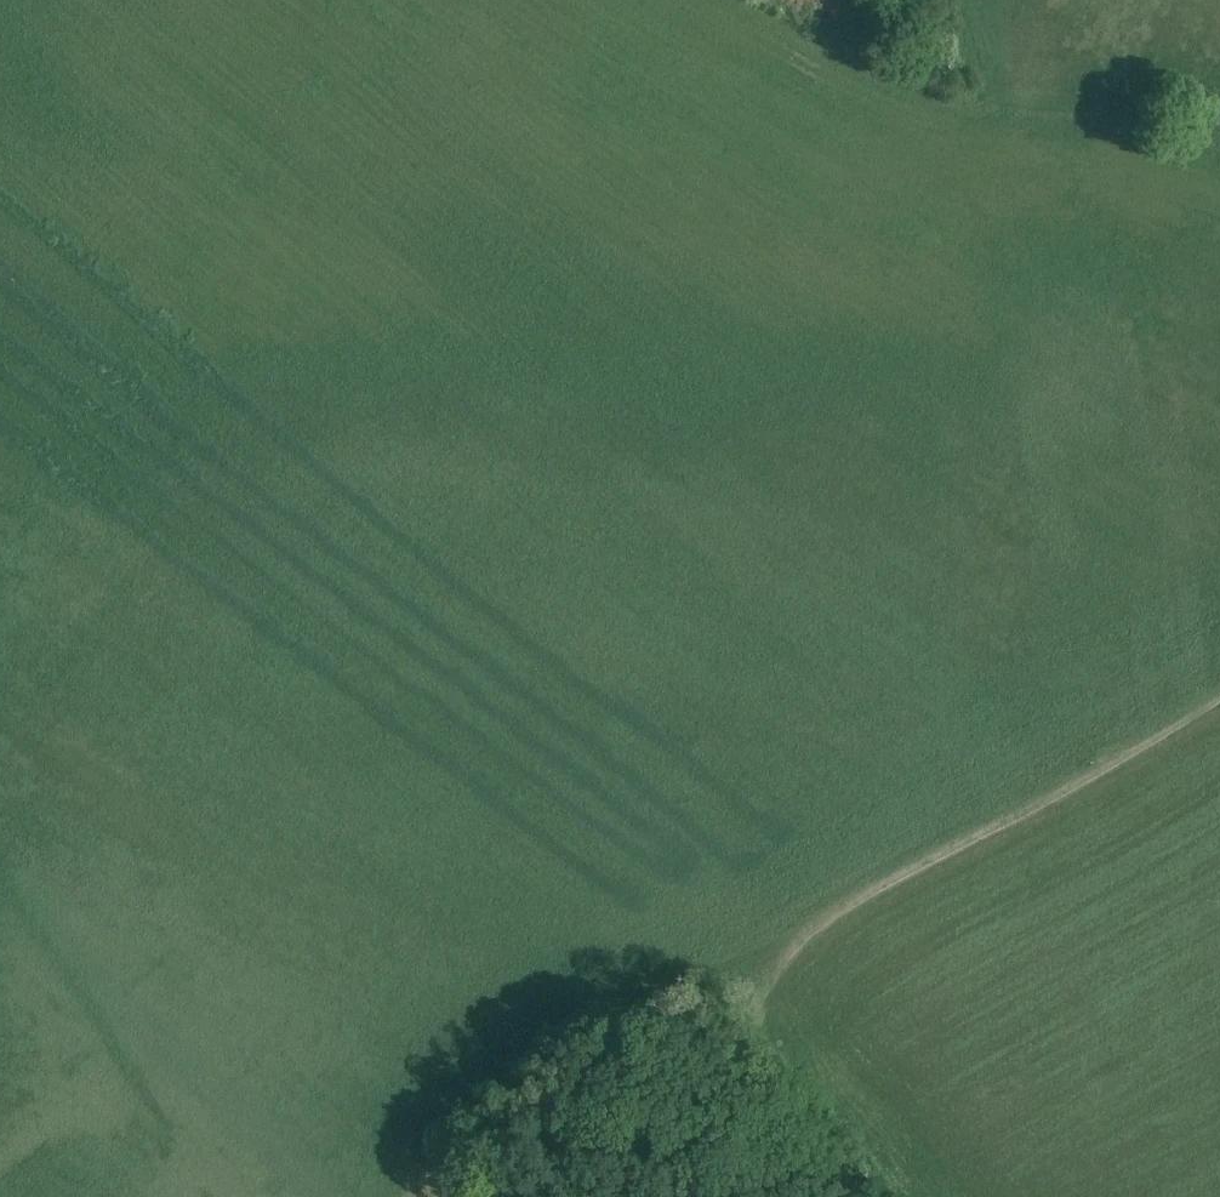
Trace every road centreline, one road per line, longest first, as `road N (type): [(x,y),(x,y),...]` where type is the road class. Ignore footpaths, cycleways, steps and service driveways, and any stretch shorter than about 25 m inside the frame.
road 1 (track): [(649,1196),(745,1021)]

